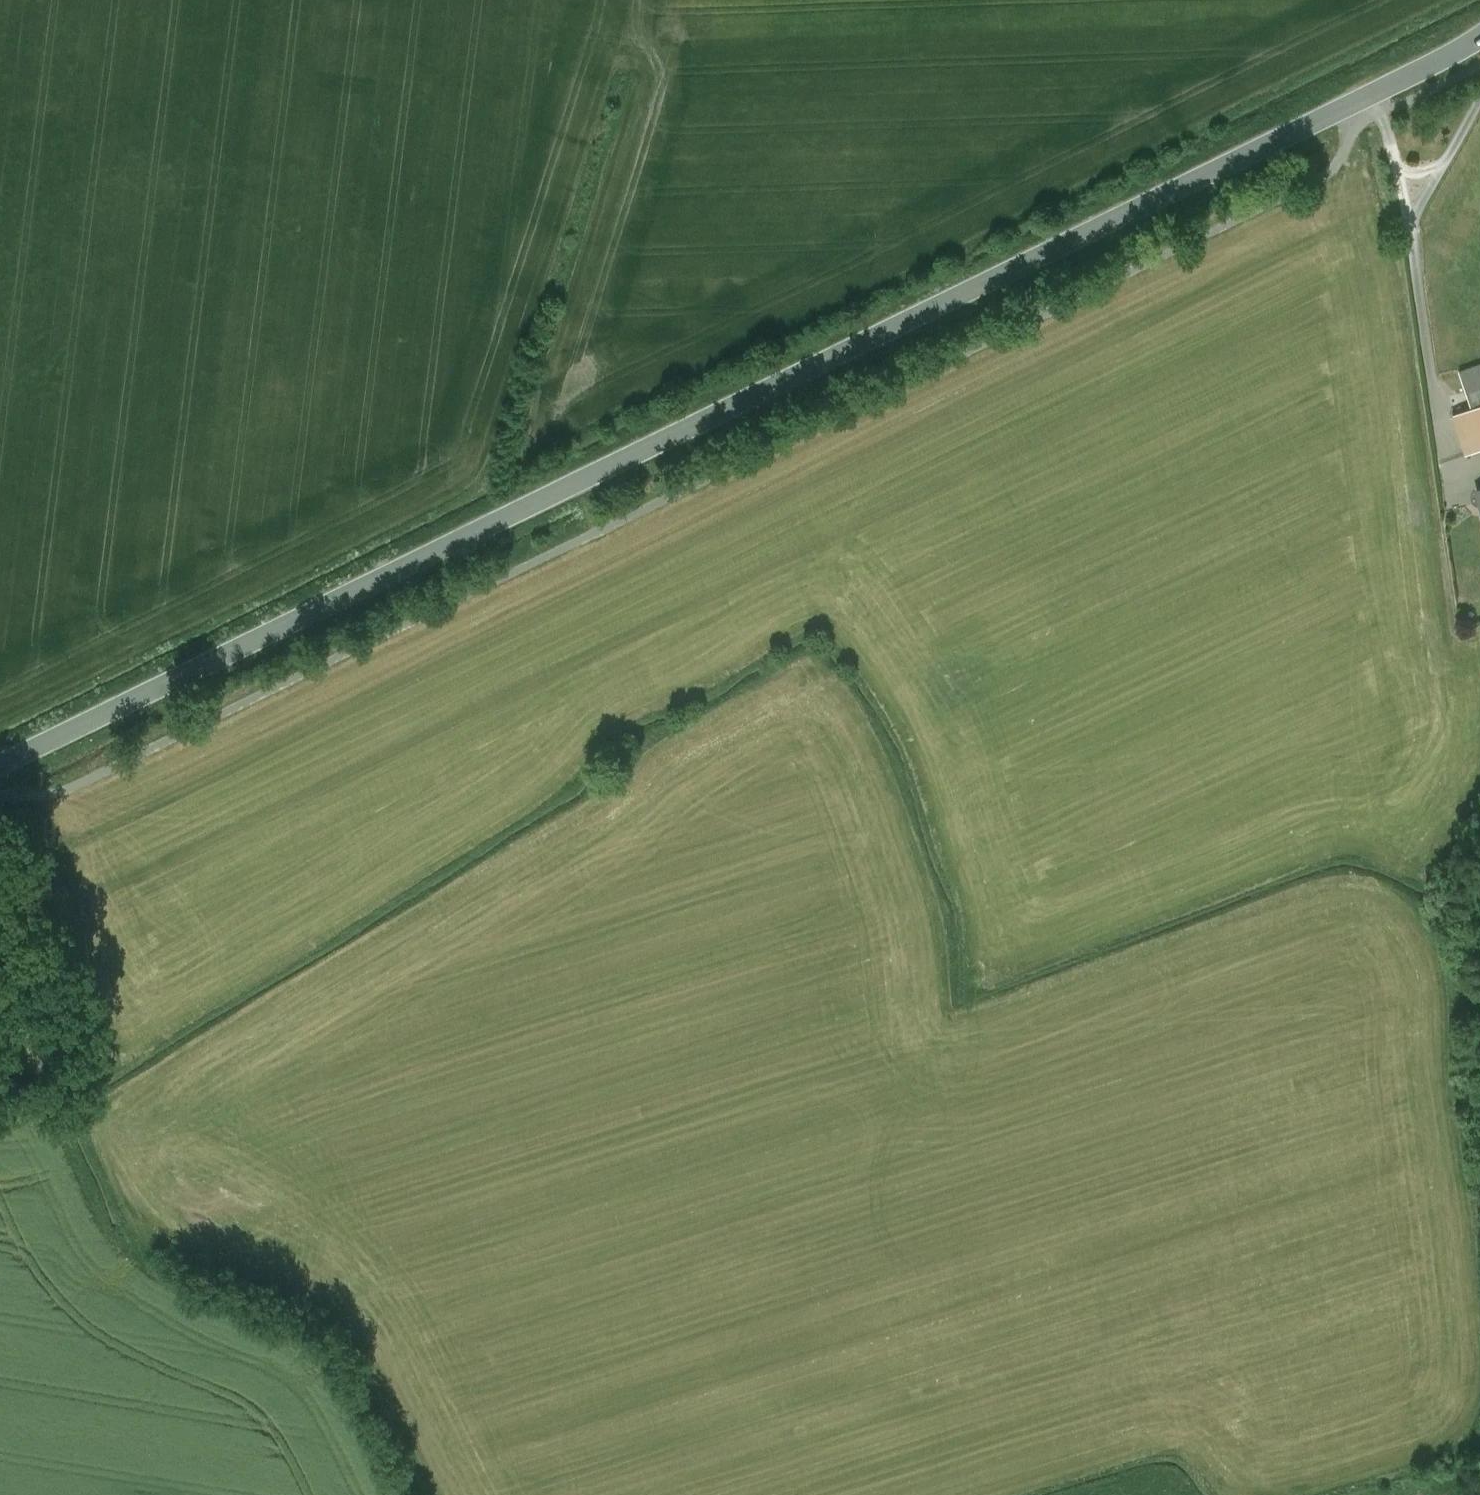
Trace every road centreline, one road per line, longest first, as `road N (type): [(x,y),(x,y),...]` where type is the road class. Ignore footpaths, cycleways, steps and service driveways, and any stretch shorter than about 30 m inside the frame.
road 1 (secondary): [(1479,35),(0,766)]

